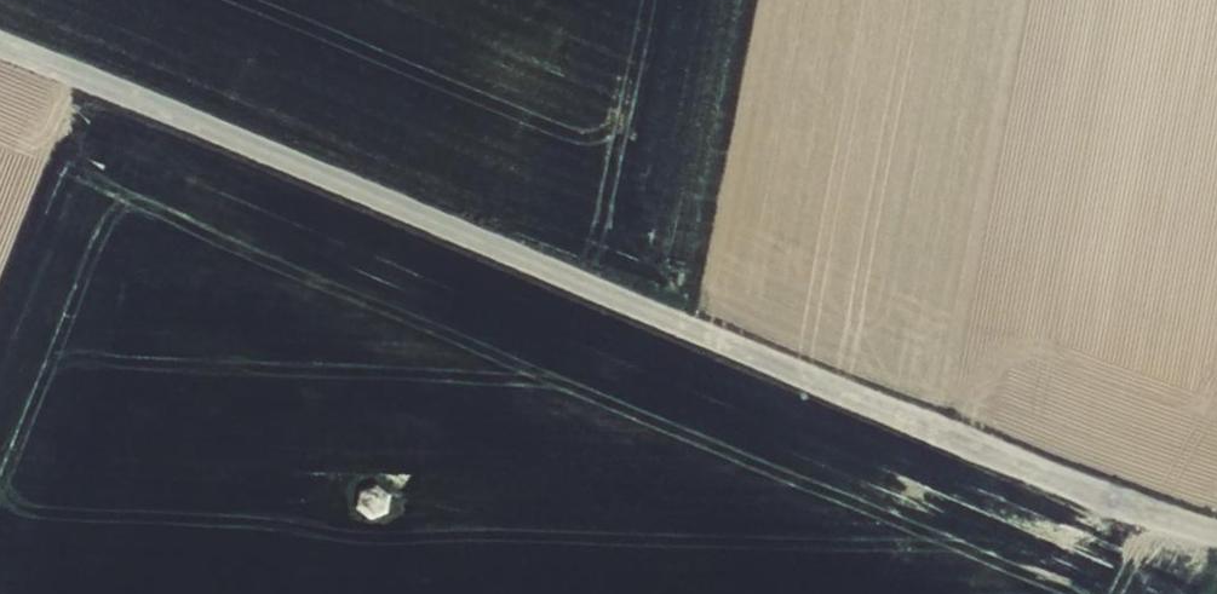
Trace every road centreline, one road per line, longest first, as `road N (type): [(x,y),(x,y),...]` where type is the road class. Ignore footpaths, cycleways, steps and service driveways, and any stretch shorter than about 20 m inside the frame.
road 1 (track): [(1216,532),(1097,494),(0,45)]

